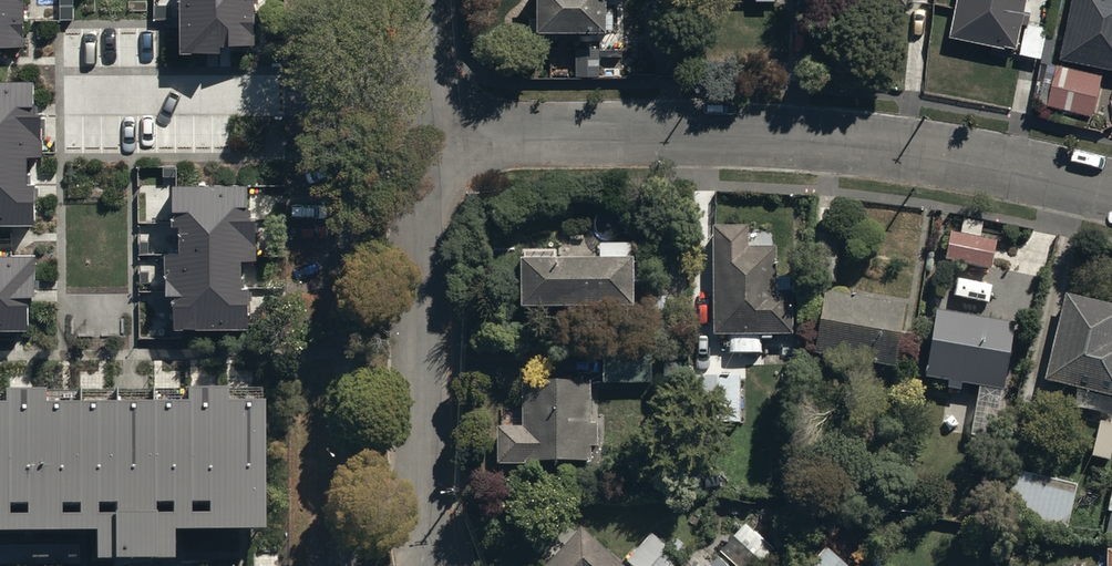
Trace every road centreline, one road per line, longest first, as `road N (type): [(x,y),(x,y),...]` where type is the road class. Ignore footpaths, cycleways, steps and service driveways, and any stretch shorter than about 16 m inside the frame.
road 1 (residential): [(1111,191),(867,144),(729,133),(423,137)]
road 2 (residential): [(423,137),(424,494),(432,565)]
road 3 (residential): [(421,0),(423,137)]

